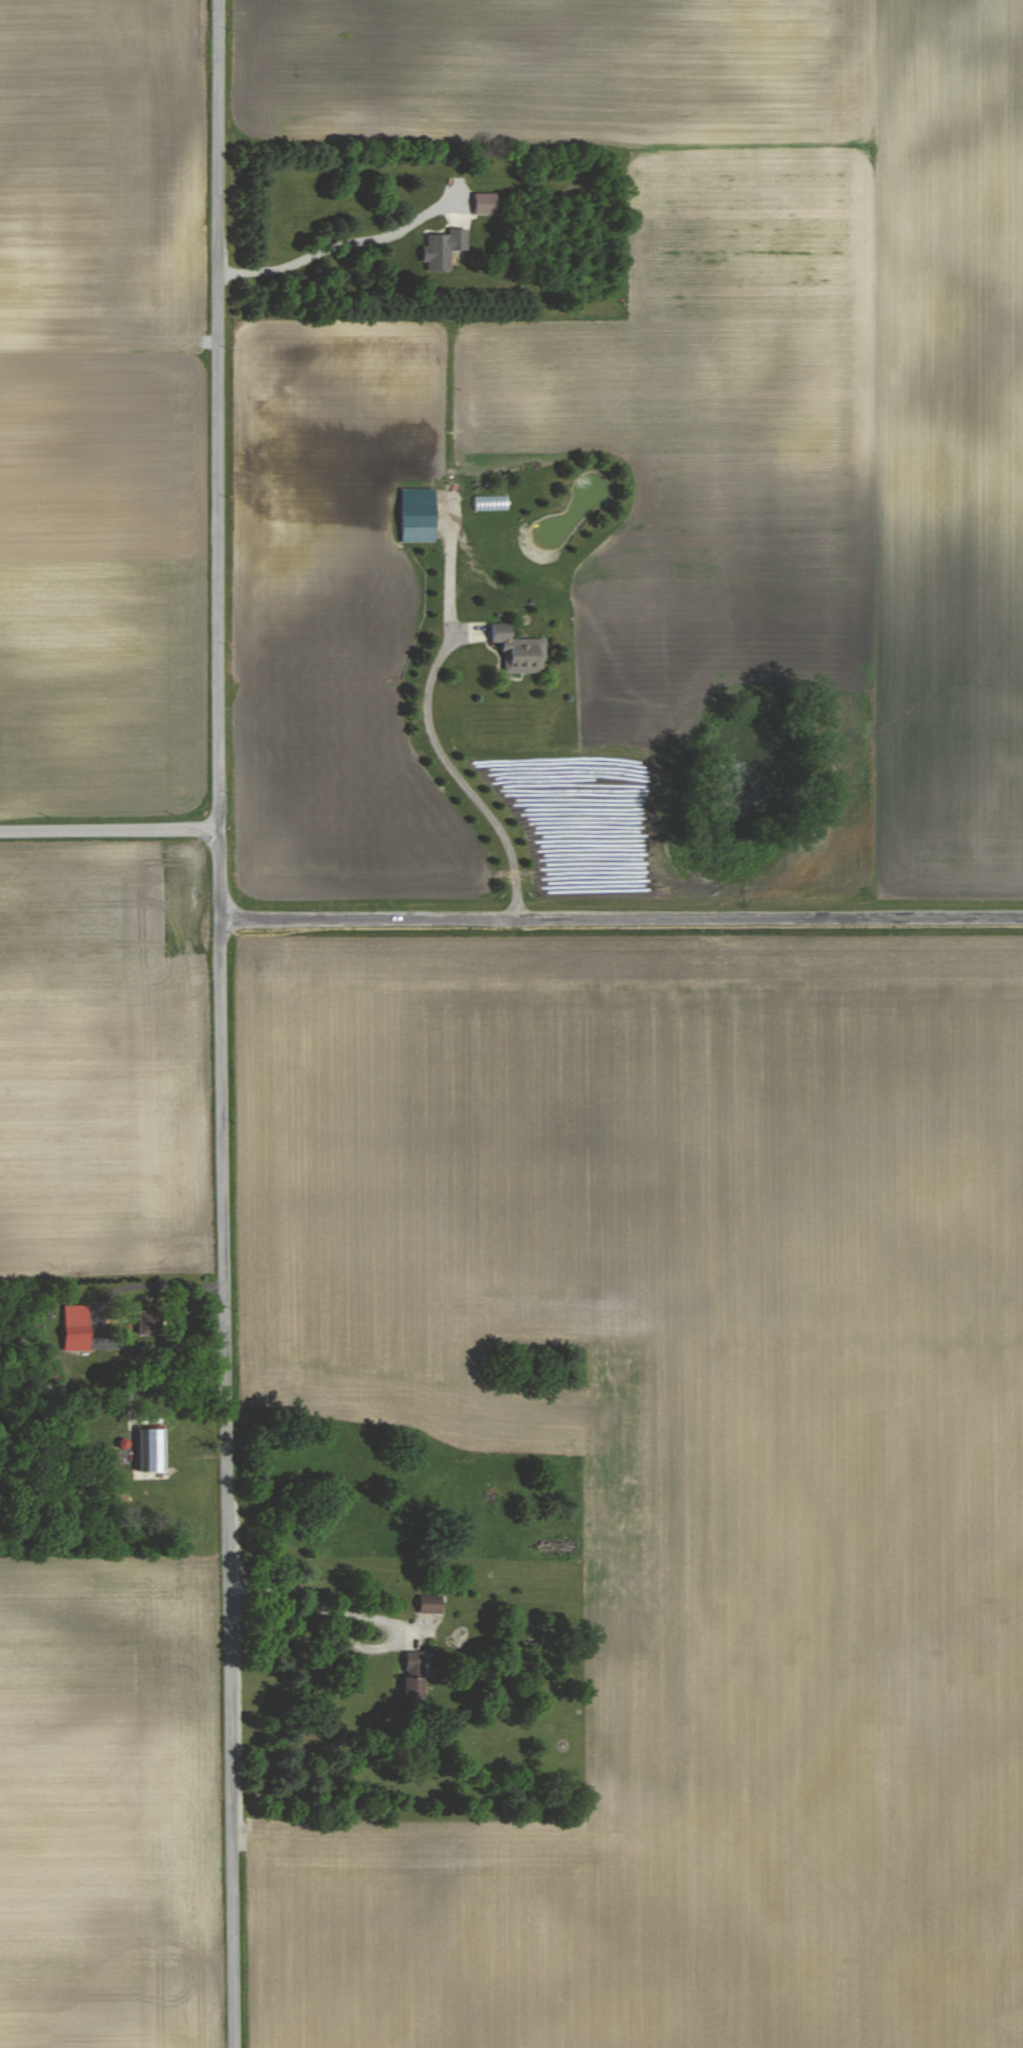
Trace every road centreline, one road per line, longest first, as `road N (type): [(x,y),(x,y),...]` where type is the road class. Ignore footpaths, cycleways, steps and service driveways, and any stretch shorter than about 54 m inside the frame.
road 1 (residential): [(234,2047),(219,830),(221,0)]
road 2 (residential): [(220,922),(1022,920)]
road 3 (residential): [(0,831),(219,830)]

